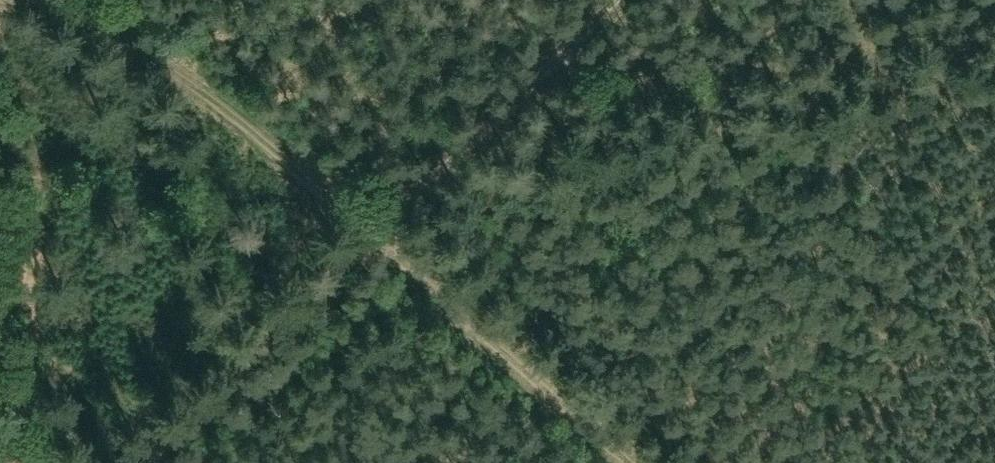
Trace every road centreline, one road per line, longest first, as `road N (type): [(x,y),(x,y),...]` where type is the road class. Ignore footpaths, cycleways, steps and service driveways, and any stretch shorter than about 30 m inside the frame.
road 1 (track): [(134,462),(600,0)]
road 2 (track): [(370,227),(224,84),(163,40),(72,0)]
road 3 (track): [(370,227),(637,462)]

